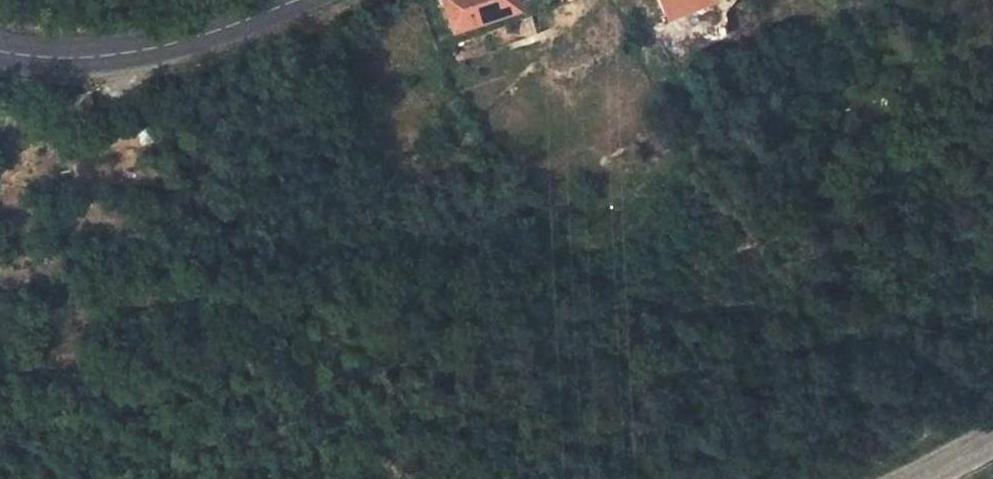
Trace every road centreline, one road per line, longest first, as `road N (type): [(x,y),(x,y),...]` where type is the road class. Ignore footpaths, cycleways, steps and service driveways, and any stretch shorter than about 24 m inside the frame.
road 1 (secondary): [(284,0),(117,52),(0,44)]

